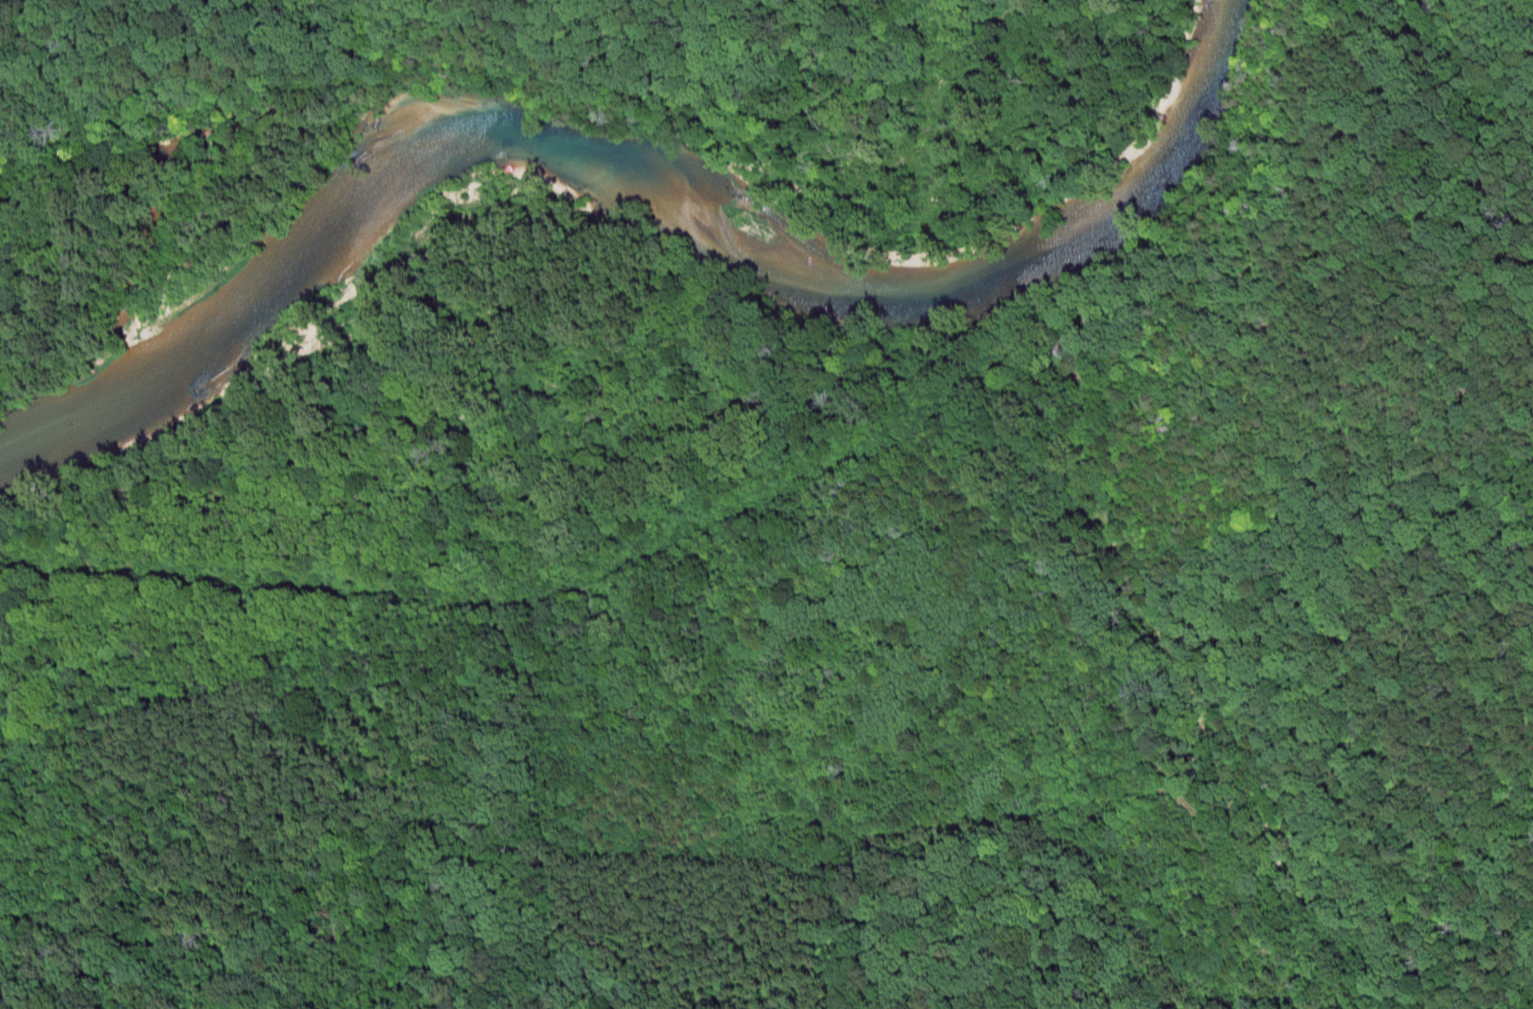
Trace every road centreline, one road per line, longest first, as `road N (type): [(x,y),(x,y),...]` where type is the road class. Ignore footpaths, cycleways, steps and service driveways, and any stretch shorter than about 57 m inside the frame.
road 1 (track): [(0,736),(249,676),(478,574),(548,579),(612,638),(655,729),(740,724),(837,654),(949,633),(1029,660),(1210,885),(1267,1008)]
road 2 (track): [(1365,1008),(1360,965),(1237,746),(1098,563),(1077,499),(1322,166),(1397,145),(1424,155),(1467,284),(1532,279)]

